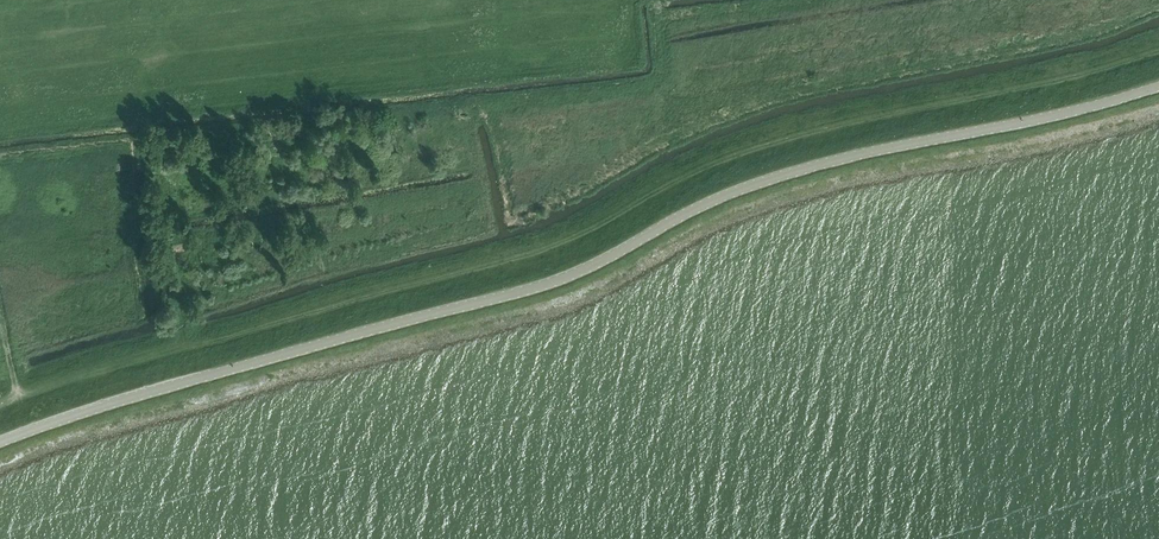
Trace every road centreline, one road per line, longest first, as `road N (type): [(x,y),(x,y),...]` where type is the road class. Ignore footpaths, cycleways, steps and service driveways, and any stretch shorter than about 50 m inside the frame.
road 1 (tertiary): [(0,441),(152,390),(555,280),(770,178),(1158,85)]
road 2 (track): [(1158,50),(761,142),(540,250)]
road 3 (track): [(182,347),(540,250)]
road 4 (track): [(0,402),(182,347)]

